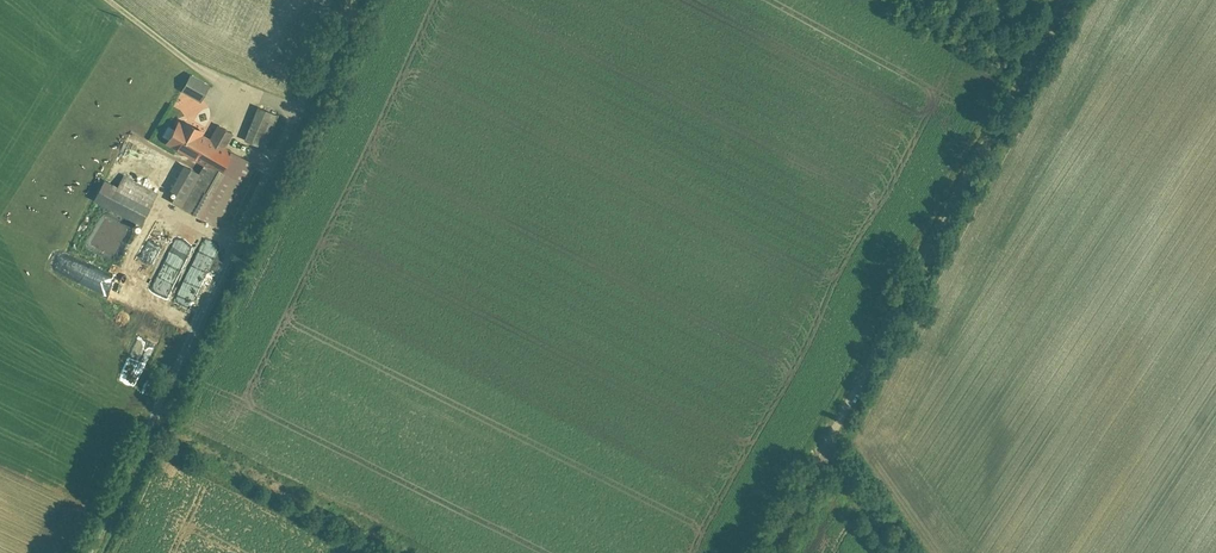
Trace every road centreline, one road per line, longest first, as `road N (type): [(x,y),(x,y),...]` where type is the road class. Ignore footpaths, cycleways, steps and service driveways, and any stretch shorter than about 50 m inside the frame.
road 1 (residential): [(94,552),(353,0)]
road 2 (unclassified): [(1067,0),(829,448)]
road 3 (track): [(302,111),(193,66),(107,0)]
road 4 (residential): [(903,552),(829,448)]
road 5 (unclassified): [(829,448),(772,552)]

